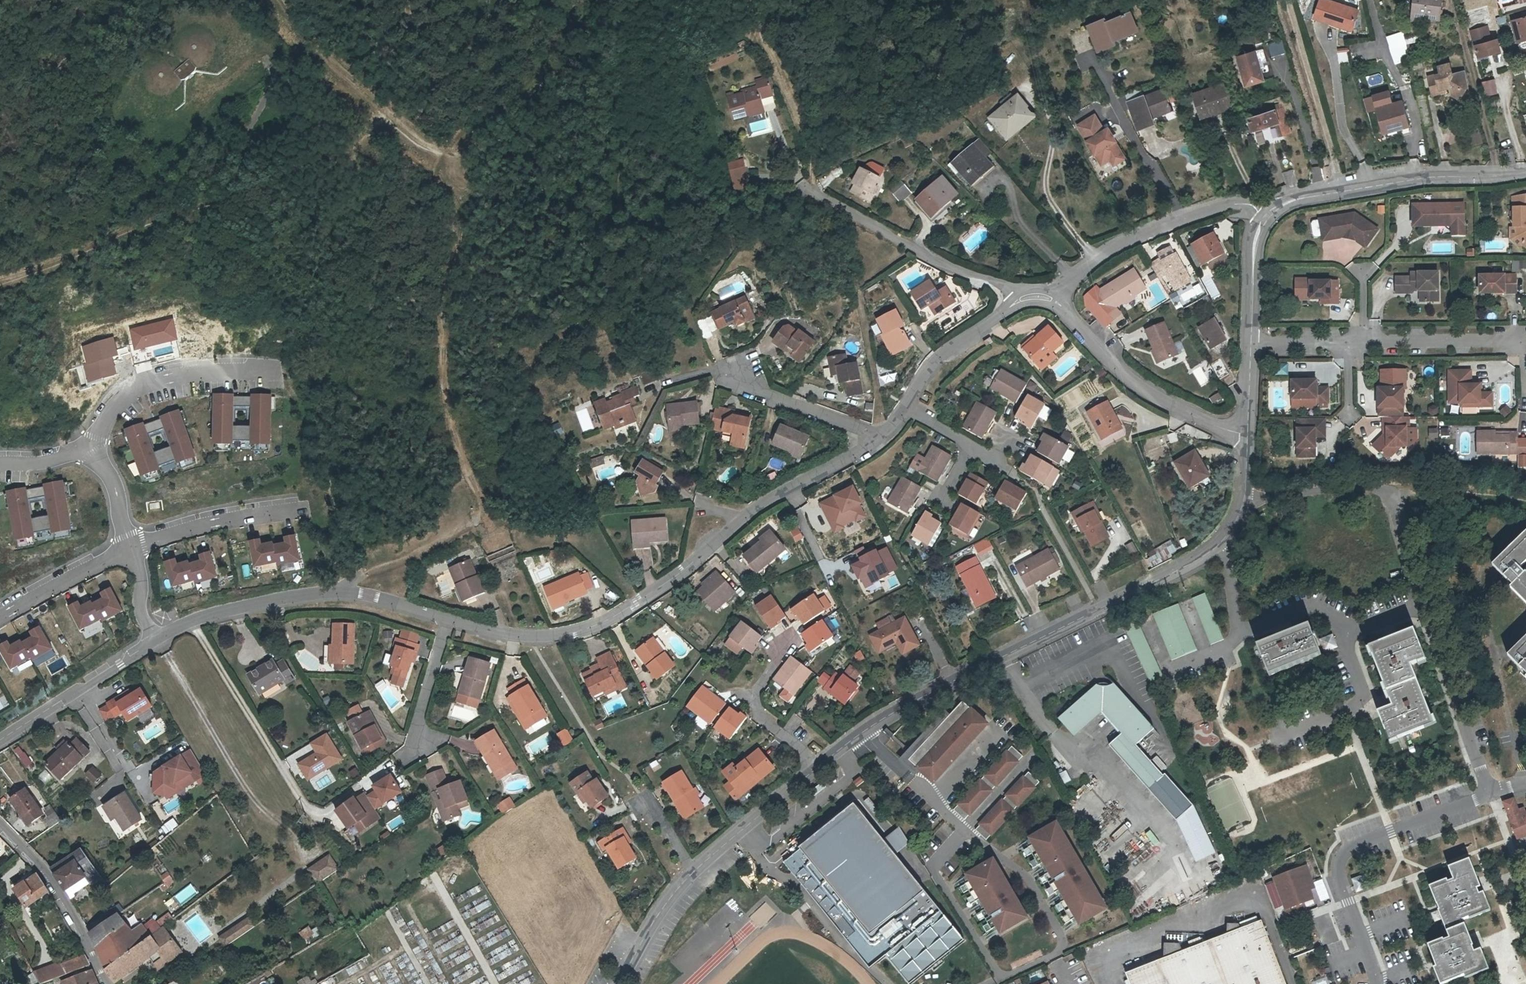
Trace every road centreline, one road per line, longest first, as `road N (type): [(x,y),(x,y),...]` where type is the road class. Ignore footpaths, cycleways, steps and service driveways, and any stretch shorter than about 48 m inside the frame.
road 1 (residential): [(448,618),(528,635),(607,620),(756,506),(881,437)]
road 2 (residential): [(818,764),(889,715),(1219,544)]
road 3 (track): [(0,284),(332,160),(385,111)]
road 4 (residential): [(157,641),(196,619),(328,593),(448,618)]
road 5 (residential): [(1490,793),(1345,852),(1337,873),(1378,983)]
road 6 (residential): [(1219,544),(1240,627),(1314,606),(1363,629),(1423,606)]
road 7 (residential): [(811,190),(929,258),(1059,301)]
road 8 (residential): [(1245,495),(1392,488),(1395,528),(1423,606)]
road 9 (residential): [(1270,213),(1291,201),(1374,186),(1525,173)]
road 10 (residential): [(1059,301),(1110,247),(1247,202),(1270,213)]
road 11 (residential): [(1059,301),(1139,386),(1247,435)]
road 12 (track): [(441,152),(460,154),(526,100),(605,0)]
road 13 (residential): [(1363,341),(1524,341),(1524,404)]
road 14 (residential): [(89,445),(118,399),(149,382),(195,370),(277,370)]
road 15 (track): [(746,0),(812,160),(811,190)]
road 16 (residential): [(1423,606),(1490,793)]
road 17 (residential): [(905,405),(940,357),(1012,306),(1059,301)]
road 18 (residential): [(102,983),(47,873),(0,824)]
road 19 (residential): [(0,741),(157,641)]
road 20 (residential): [(307,507),(202,524),(130,549)]
road 21 (residential): [(692,873),(818,764)]
road 22 (residential): [(735,369),(765,391),(881,437)]
road 23 (residential): [(818,764),(755,714),(749,696),(784,649)]
road 24 (residential): [(130,549),(0,617)]
road 25 (residential): [(448,618),(412,747)]
road 26 (residential): [(1250,343),(1255,242),(1270,213)]
road 27 (residential): [(620,983),(692,873)]

